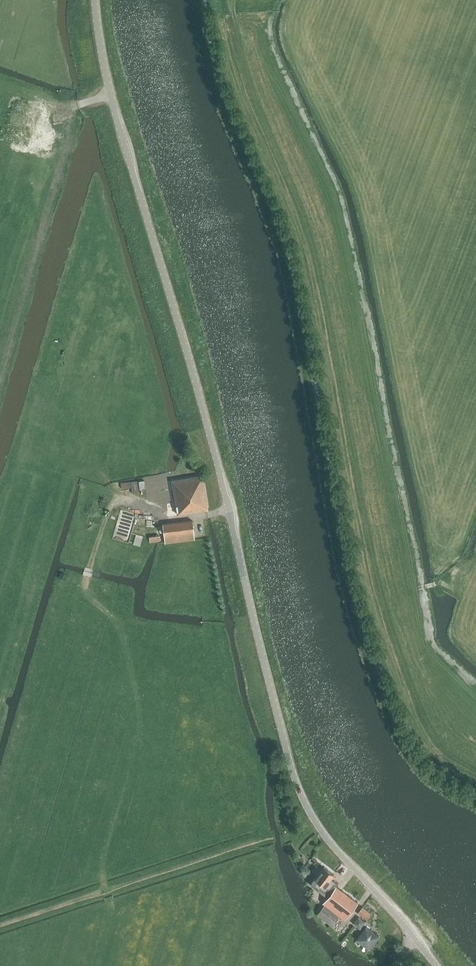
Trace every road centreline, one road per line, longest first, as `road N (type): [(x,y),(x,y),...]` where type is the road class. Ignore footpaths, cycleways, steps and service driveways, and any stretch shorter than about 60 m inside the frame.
road 1 (tertiary): [(436,965),(330,842),(297,787),(231,508),(110,94),(95,0)]
road 2 (track): [(475,772),(438,745),(387,622),(313,249),(255,102),(234,0)]

